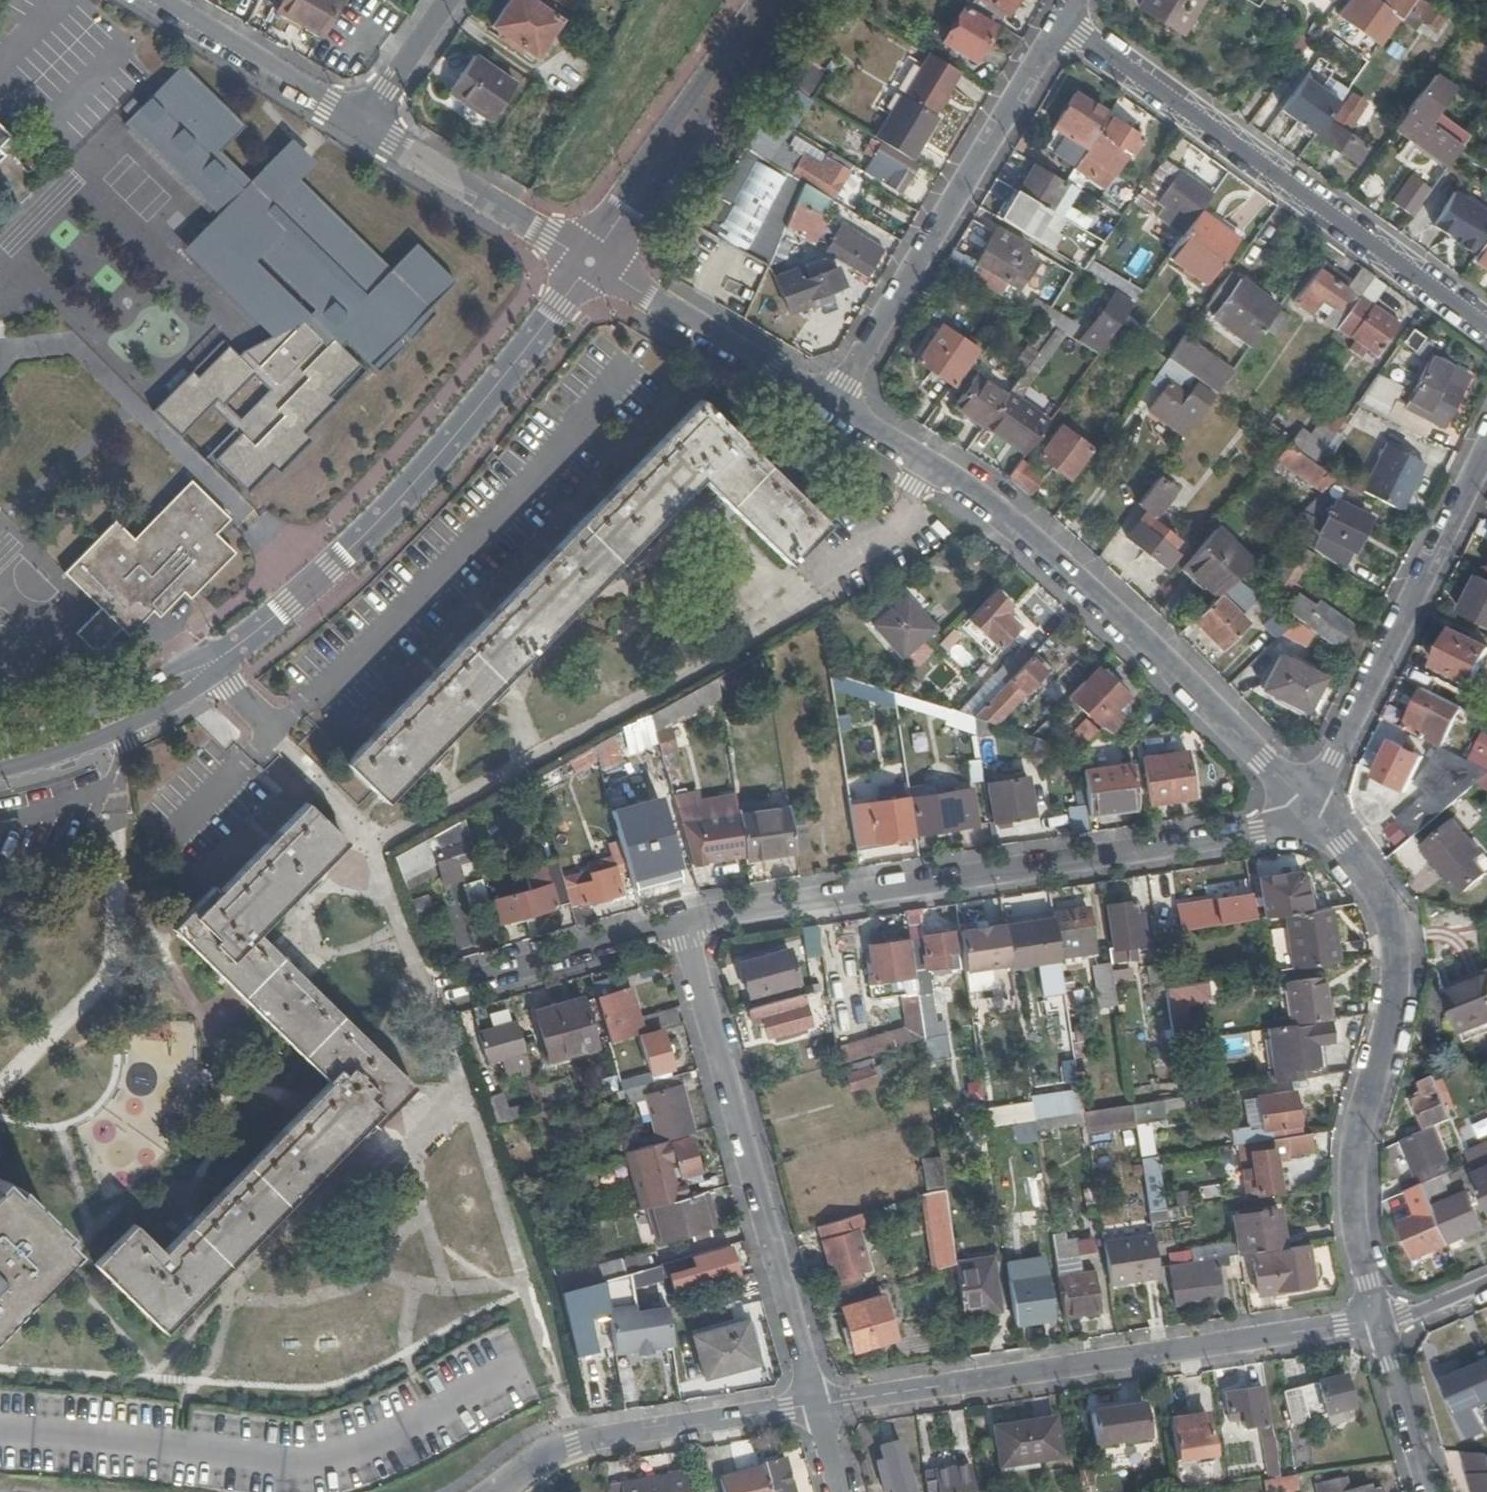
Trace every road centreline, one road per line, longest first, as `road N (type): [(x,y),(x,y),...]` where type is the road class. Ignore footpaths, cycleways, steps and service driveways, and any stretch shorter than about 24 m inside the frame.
road 1 (residential): [(681,922),(1258,836),(1309,805)]
road 2 (residential): [(816,1405),(1378,1322)]
road 3 (residential): [(1309,805),(1373,885),(1393,925),(1392,1015),(1352,1178),(1356,1235),(1378,1322)]
road 4 (residential): [(1486,325),(1064,23)]
road 5 (residential): [(1309,805),(1149,641),(988,500),(931,464)]
road 6 (residential): [(587,262),(429,465),(250,634)]
road 7 (residential): [(681,922),(816,1405)]
road 8 (residential): [(1064,23),(832,406)]
road 9 (residential): [(1309,805),(1486,446)]
road 10 (residential): [(495,1491),(572,1444),(816,1405)]
road 11 (residential): [(775,0),(587,262)]
road 12 (residential): [(0,769),(85,745),(182,699),(250,634)]
road 13 (residential): [(832,406),(587,262)]
road 14 (residential): [(250,634),(102,706),(0,740)]
road 15 (residential): [(362,124),(587,262)]
road 16 (residential): [(147,0),(362,124)]
road 17 (residential): [(681,922),(464,982)]
road 18 (residential): [(1378,1322),(1427,1491)]
road 19 (residential): [(931,464),(804,576)]
road 20 (residential): [(449,0),(362,124)]

